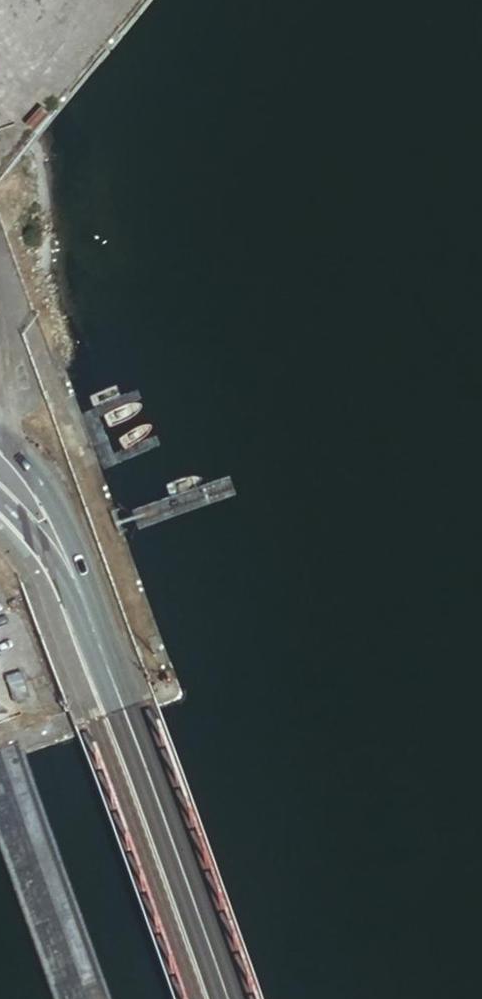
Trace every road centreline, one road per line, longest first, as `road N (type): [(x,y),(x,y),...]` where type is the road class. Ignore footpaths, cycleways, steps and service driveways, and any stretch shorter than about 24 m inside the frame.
road 1 (tertiary): [(121,720),(223,998)]
road 2 (tertiary): [(89,624),(77,559),(28,462),(0,435)]
road 3 (tertiary): [(0,520),(89,624)]

